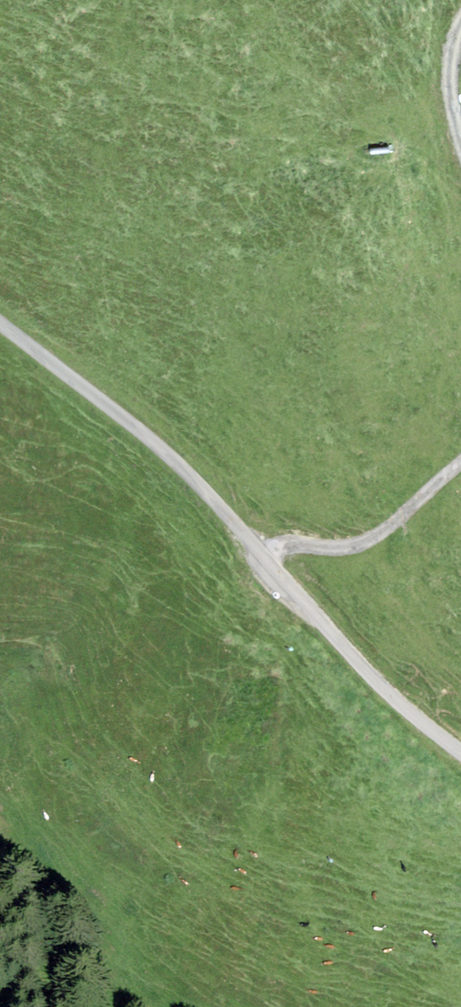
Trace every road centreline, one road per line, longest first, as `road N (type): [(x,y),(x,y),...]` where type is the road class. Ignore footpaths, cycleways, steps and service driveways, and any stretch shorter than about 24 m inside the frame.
road 1 (unclassified): [(460,757),(428,733),(194,482),(0,322)]
road 2 (track): [(262,551),(340,551),(379,538),(460,460)]
road 3 (track): [(460,144),(451,112),(451,45),(460,28)]

